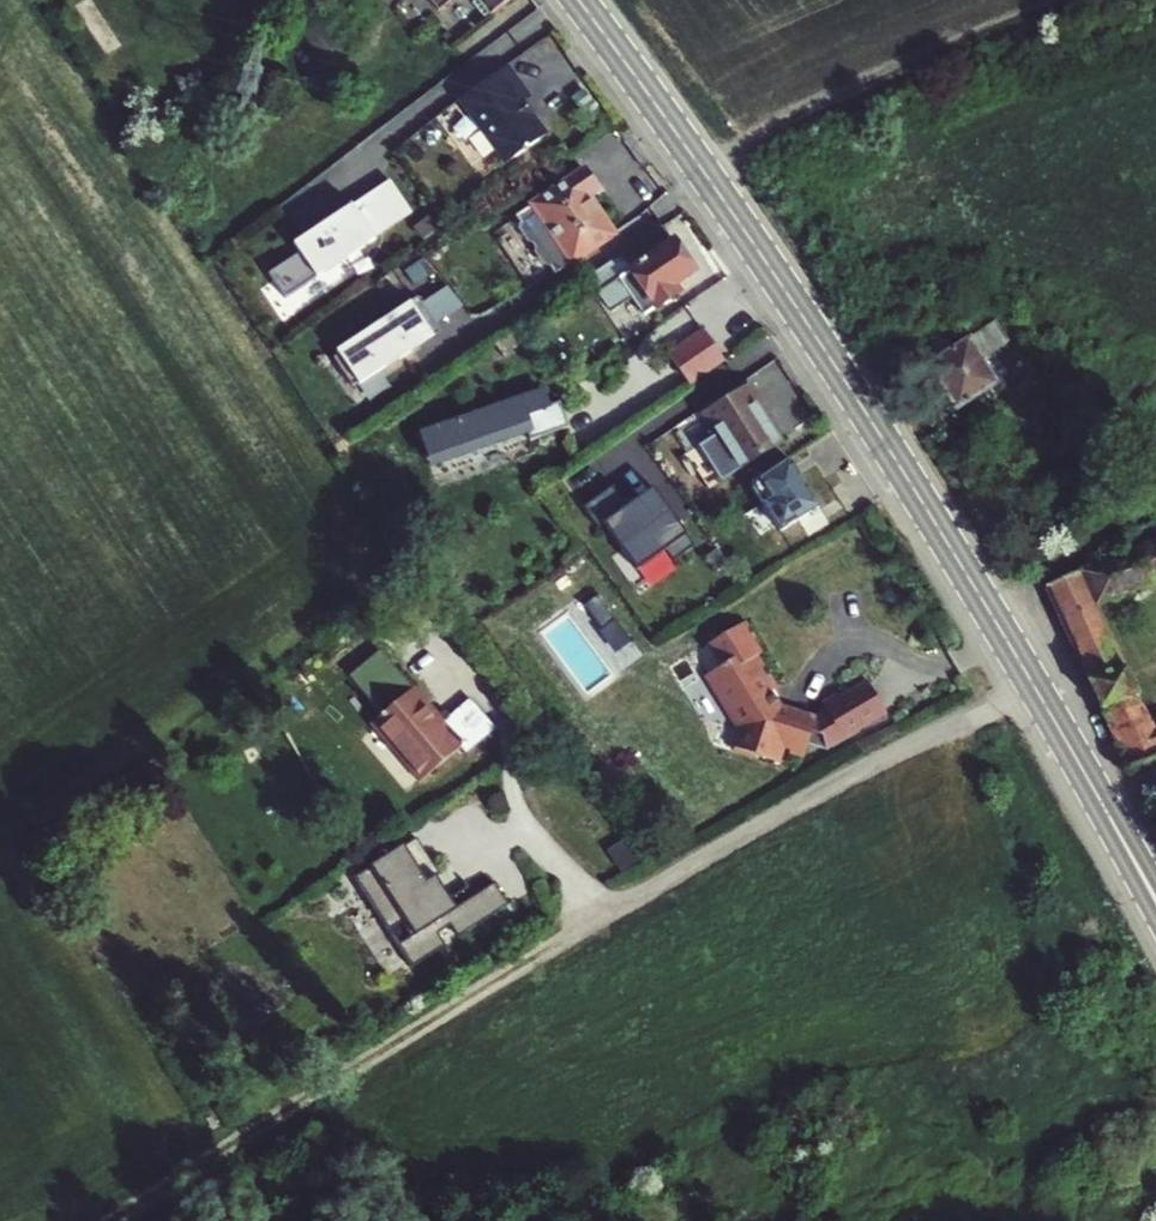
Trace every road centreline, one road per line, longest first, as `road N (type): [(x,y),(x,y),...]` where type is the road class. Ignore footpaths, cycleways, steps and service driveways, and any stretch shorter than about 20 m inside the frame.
road 1 (secondary): [(1059,728),(839,372),(579,0)]
road 2 (track): [(700,166),(923,51),(1044,0)]
road 3 (secondary): [(1059,728),(1155,917)]
road 4 (secondary): [(1155,885),(1059,728)]

